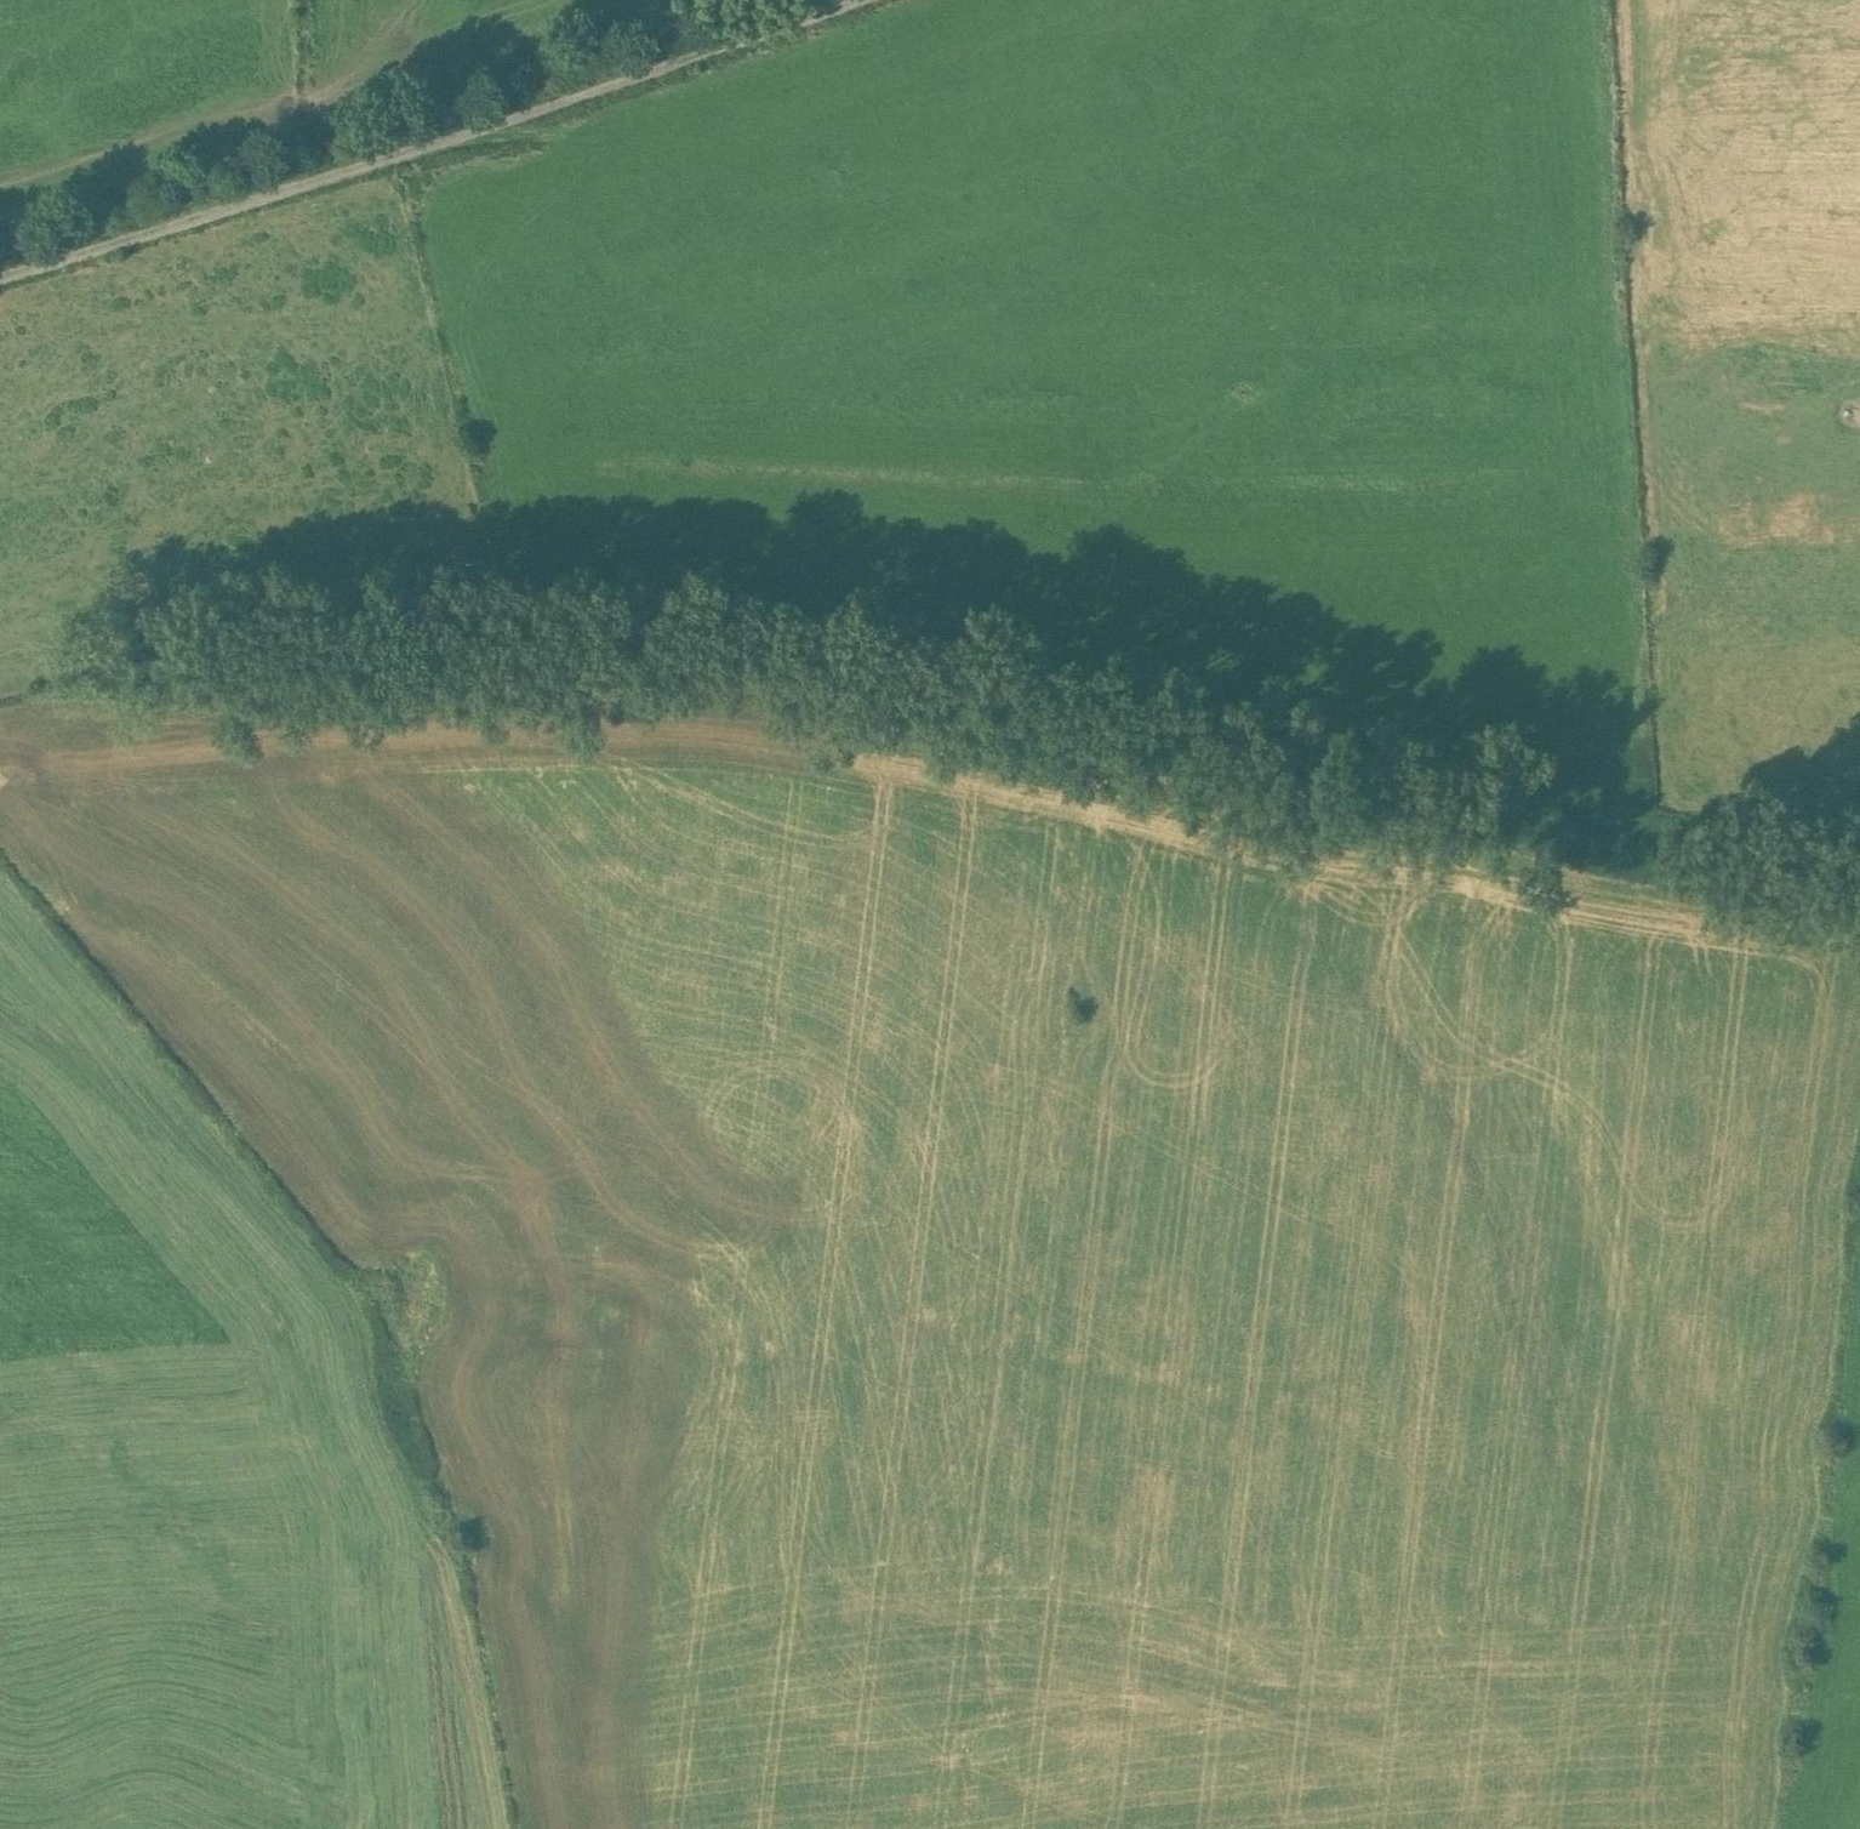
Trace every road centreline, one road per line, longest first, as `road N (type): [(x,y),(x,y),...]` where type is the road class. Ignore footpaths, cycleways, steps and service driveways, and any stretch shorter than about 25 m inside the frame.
road 1 (track): [(851,0),(443,141),(0,274)]

